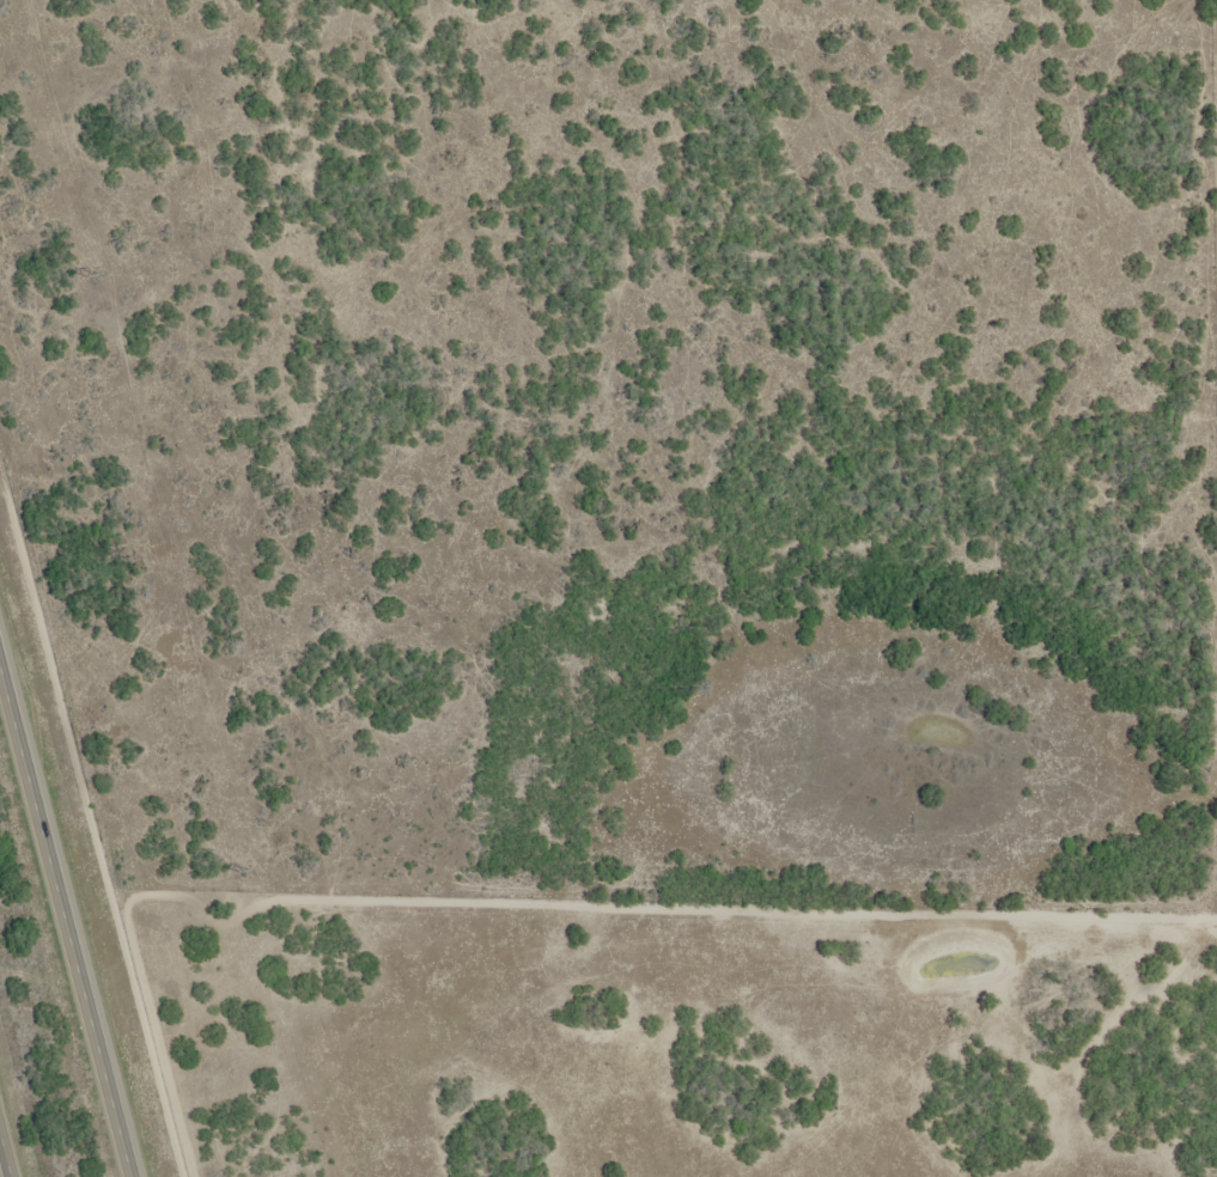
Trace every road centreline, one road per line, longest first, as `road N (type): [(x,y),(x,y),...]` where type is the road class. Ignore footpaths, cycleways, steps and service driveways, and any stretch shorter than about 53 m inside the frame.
road 1 (trunk): [(134,1176),(0,647)]

